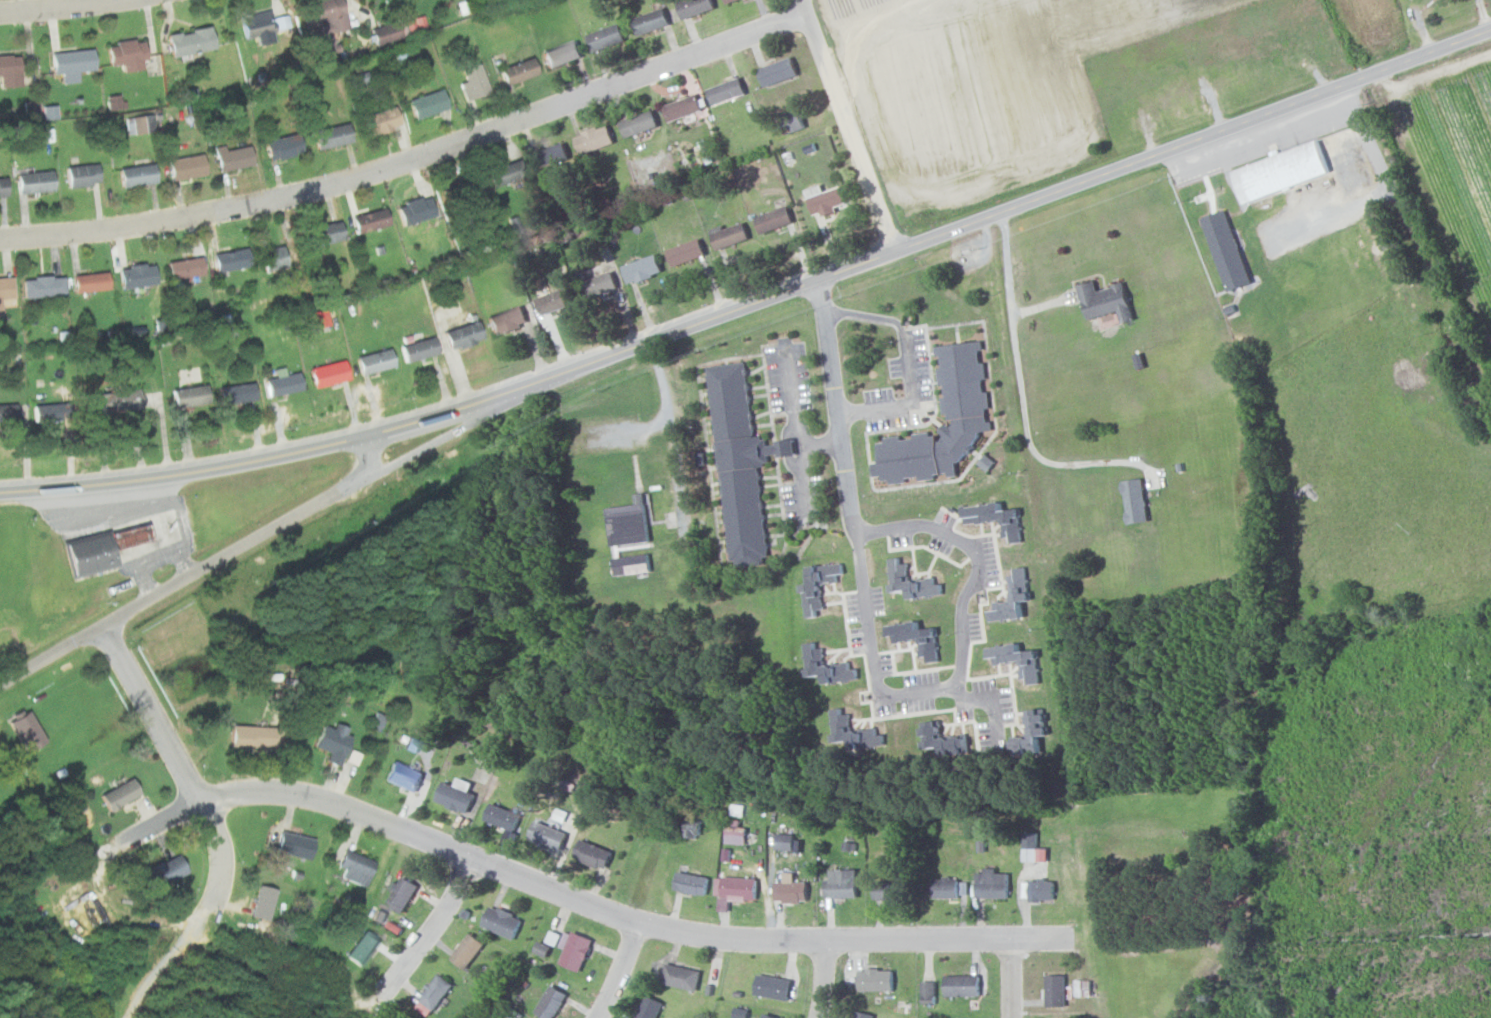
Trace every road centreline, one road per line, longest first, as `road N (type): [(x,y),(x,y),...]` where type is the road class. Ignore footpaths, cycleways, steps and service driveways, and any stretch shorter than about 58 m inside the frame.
road 1 (residential): [(1074,939),(721,939),(619,916),(302,794),(236,794),(130,841)]
road 2 (residential): [(0,238),(186,217),(317,190),(810,14)]
road 3 (residential): [(0,687),(408,463),(512,394)]
road 4 (secondary): [(850,267),(1346,89)]
road 5 (secondary): [(0,492),(265,459),(512,394)]
road 6 (residential): [(110,627),(207,802),(223,851),(215,891),(129,1017)]
road 7 (residential): [(818,280),(876,693)]
road 8 (secondary): [(512,394),(850,267)]
road 9 (residential): [(876,693),(954,689),(963,598),(977,560),(965,543),(930,526),(851,536)]
road 10 (residential): [(892,253),(805,0)]
road 11 (residential): [(1002,216),(1024,424)]
road 12 (residential): [(470,857),(445,913),(369,1010)]
road 13 (secondary): [(1346,89),(1490,32)]

